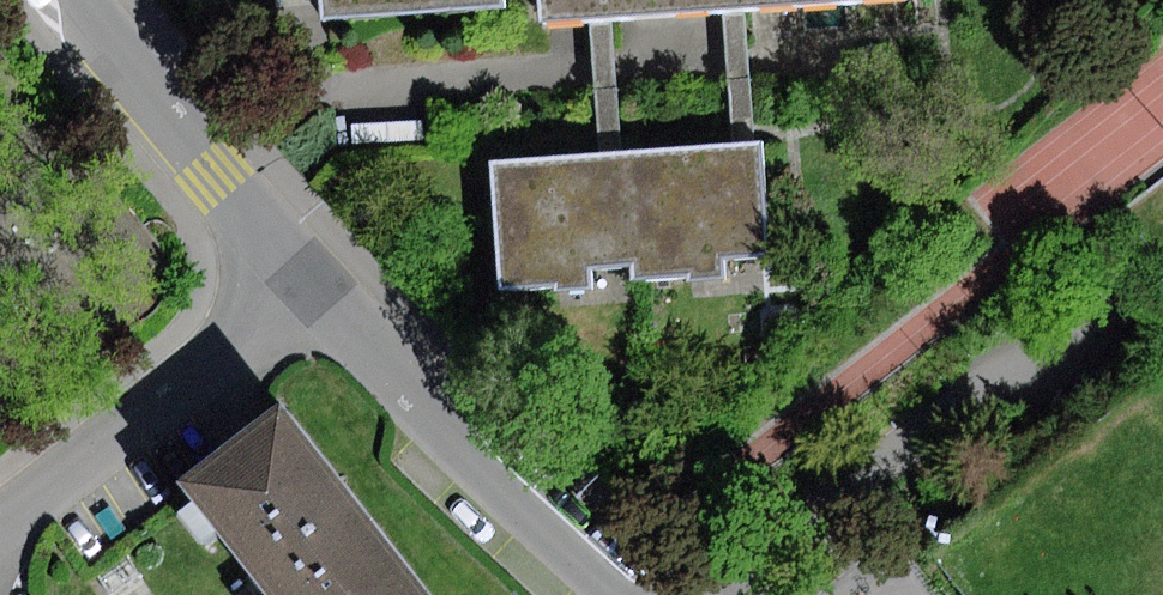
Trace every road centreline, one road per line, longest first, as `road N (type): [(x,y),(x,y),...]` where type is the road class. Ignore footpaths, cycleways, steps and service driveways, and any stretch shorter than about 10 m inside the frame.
road 1 (residential): [(323,288),(653,594)]
road 2 (residential): [(323,288),(0,533)]
road 3 (residential): [(91,0),(217,170),(323,288)]

